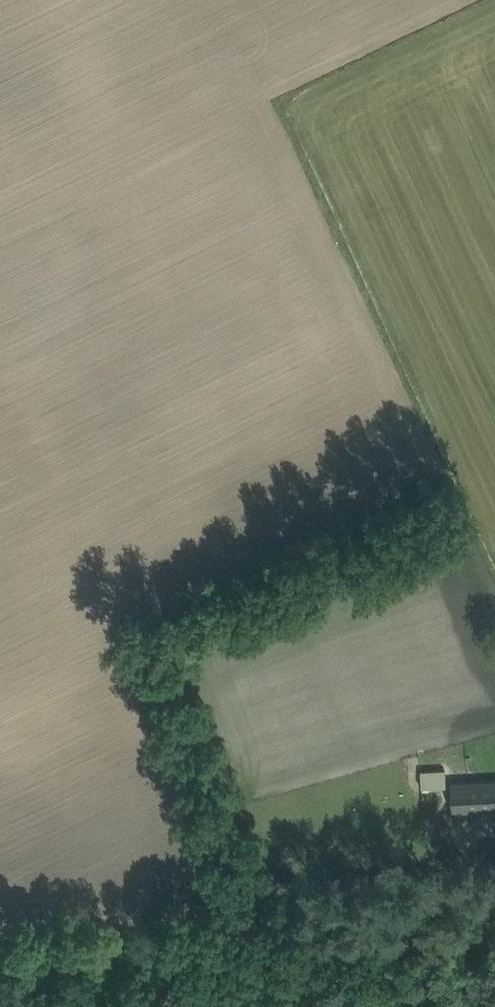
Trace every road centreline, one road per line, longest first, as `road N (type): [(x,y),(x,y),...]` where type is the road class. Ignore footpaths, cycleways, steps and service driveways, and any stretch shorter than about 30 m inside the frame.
road 1 (unclassified): [(0,960),(494,940)]

